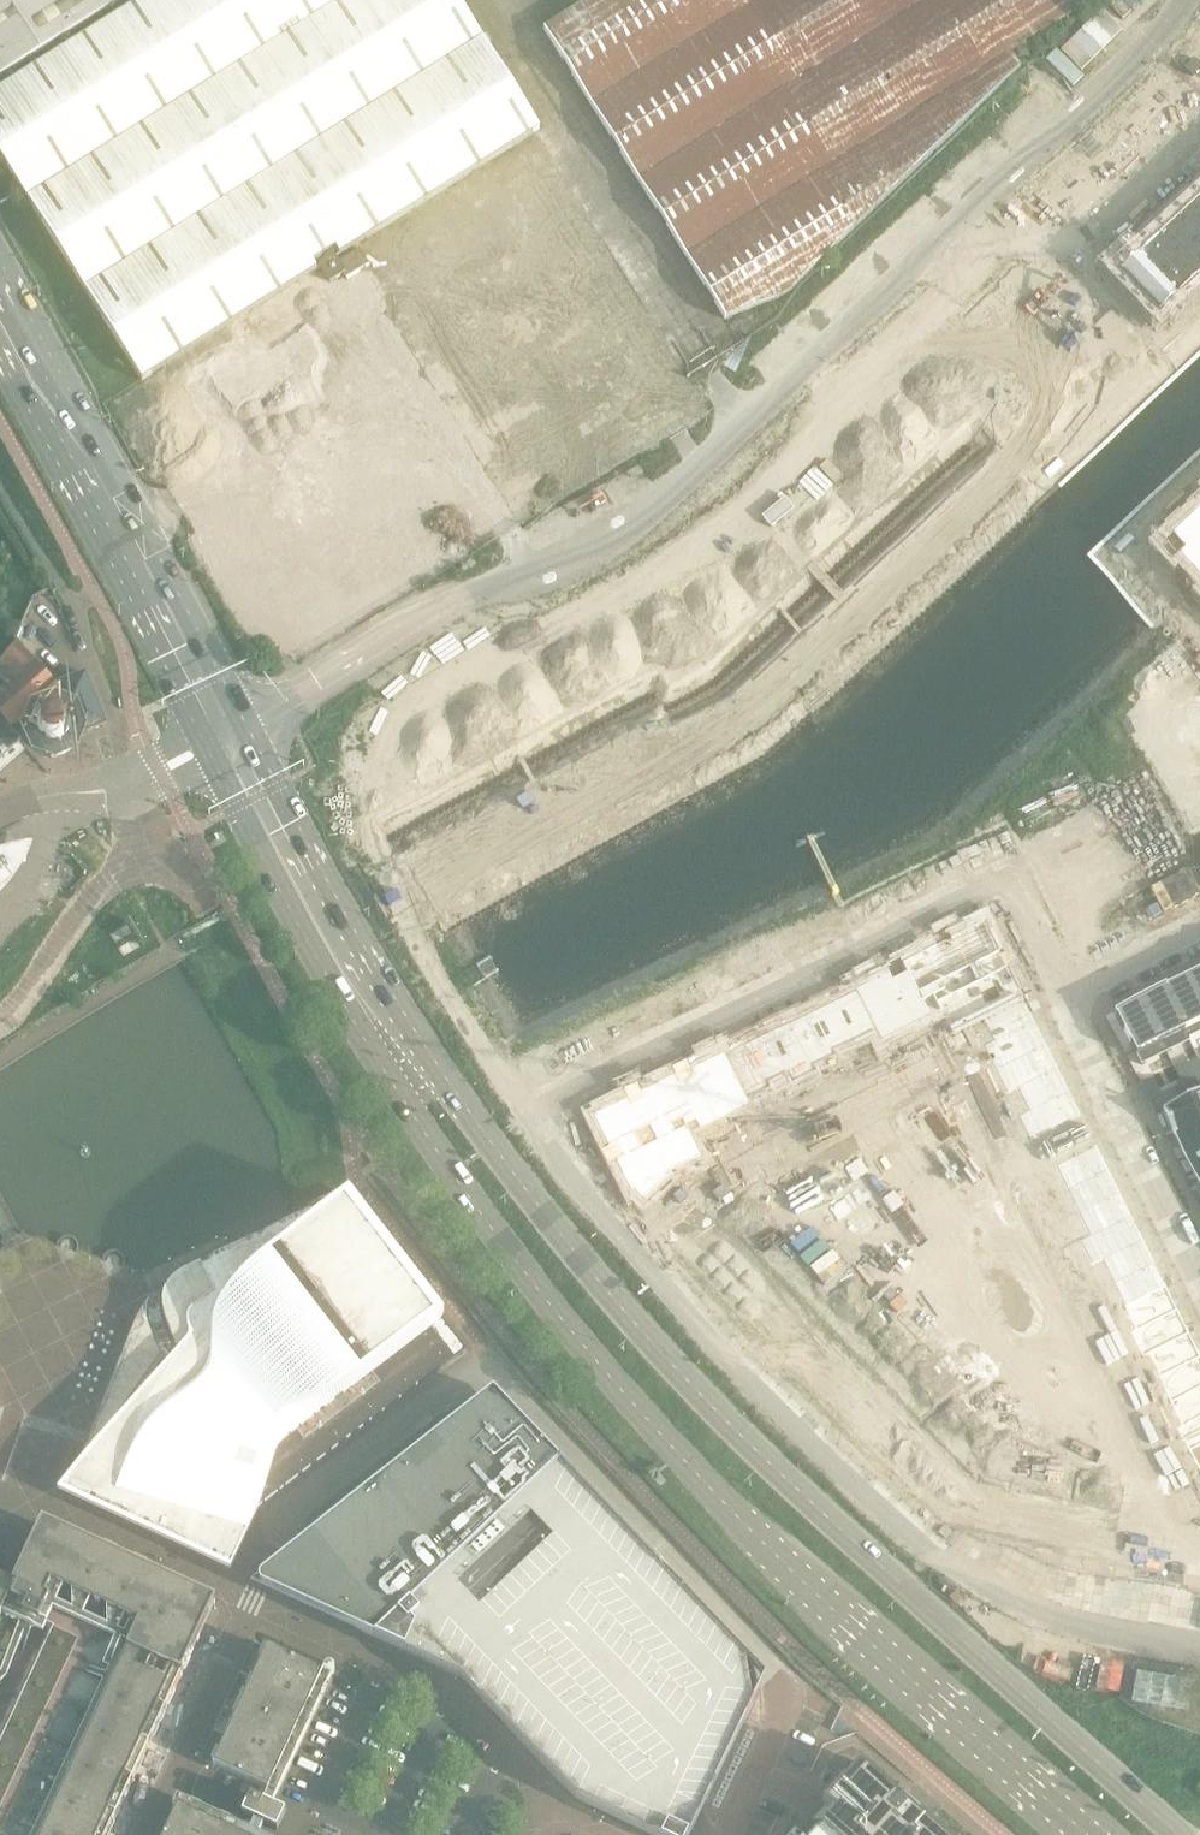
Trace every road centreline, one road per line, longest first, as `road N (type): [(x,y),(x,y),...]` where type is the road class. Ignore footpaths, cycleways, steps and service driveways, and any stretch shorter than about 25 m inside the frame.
road 1 (secondary): [(1179,1834),(698,1393),(568,1245),(394,1005),(285,811),(252,735)]
road 2 (secondary): [(214,750),(379,1068),(567,1334),(740,1516),(1091,1834)]
road 3 (unclassified): [(252,735),(616,543),(1186,0)]
road 4 (residential): [(487,1360),(304,1498),(275,1535),(145,1834)]
road 5 (secondary): [(252,735),(0,262)]
road 6 (residential): [(1199,931),(1059,999),(1199,1281)]
road 7 (secondary): [(0,361),(108,543),(214,750)]
road 8 (residential): [(1199,1604),(1031,1572)]
road 9 (residential): [(0,813),(126,788),(161,770)]

